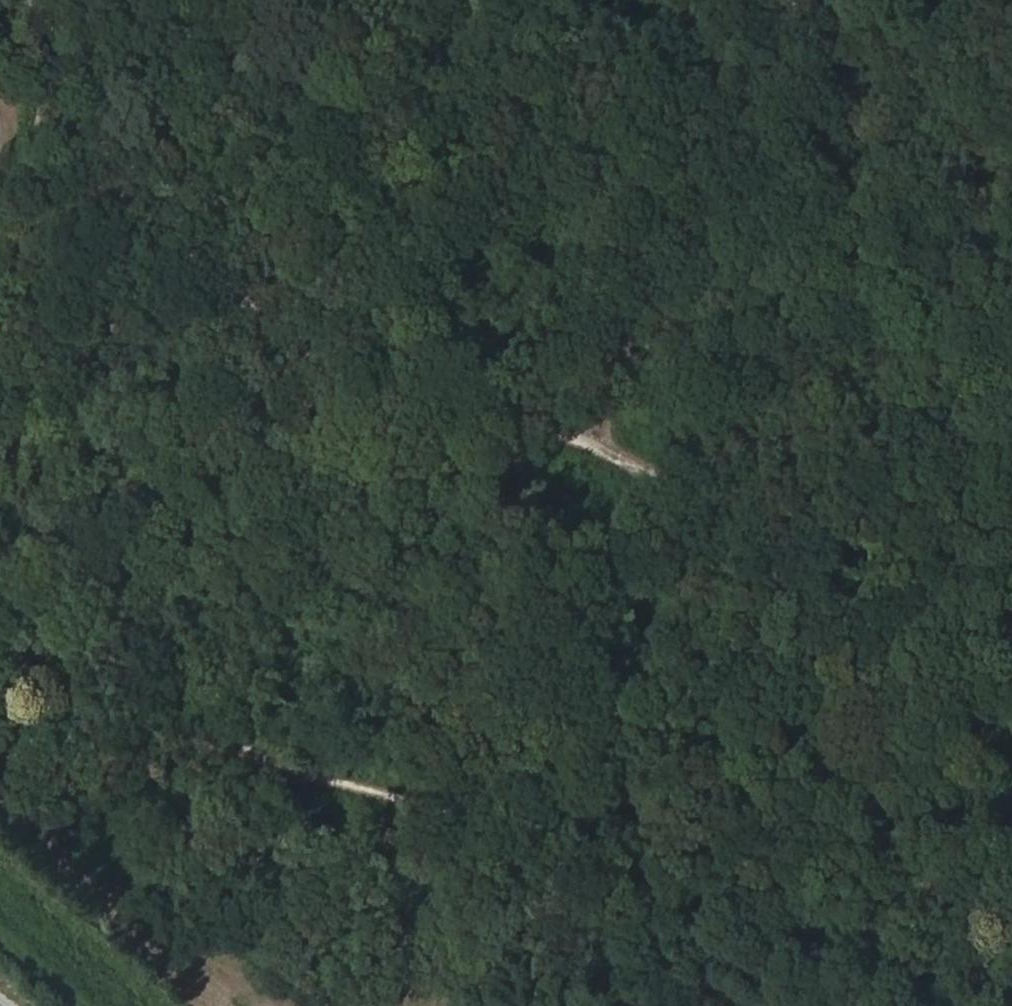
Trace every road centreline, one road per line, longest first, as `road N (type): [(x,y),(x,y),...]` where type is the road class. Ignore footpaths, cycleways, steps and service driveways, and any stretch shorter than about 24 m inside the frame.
road 1 (unclassified): [(944,1005),(361,965),(0,704)]

